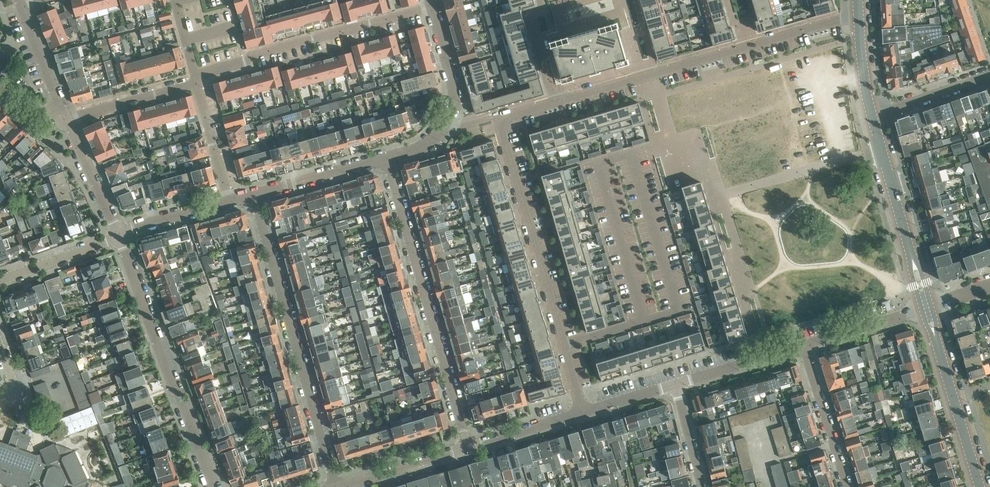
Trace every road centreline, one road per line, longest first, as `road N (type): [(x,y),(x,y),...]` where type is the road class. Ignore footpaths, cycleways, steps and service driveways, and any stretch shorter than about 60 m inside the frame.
road 1 (residential): [(858,13),(555,101)]
road 2 (residential): [(335,486),(254,195)]
road 3 (residential): [(502,121),(583,412)]
road 4 (residential): [(467,448),(386,158)]
road 5 (residential): [(213,486),(118,236)]
road 6 (residential): [(196,82),(252,55),(433,6)]
road 7 (tertiary): [(980,486),(935,338)]
road 8 (tertiary): [(912,259),(872,117)]
road 9 (residential): [(847,486),(804,345)]
road 10 (residential): [(335,486),(467,448)]
road 11 (residential): [(254,195),(386,158)]
road 12 (residential): [(66,119),(196,82)]
road 13 (residential): [(676,384),(804,345)]
road 14 (residential): [(71,408),(57,373),(18,386),(0,338)]
road 15 (residential): [(118,236),(66,119)]
road 16 (residential): [(0,280),(118,236)]
road 17 (residential): [(229,202),(196,82)]
road 18 (residential): [(872,117),(989,76)]
road 19 (residential): [(804,345),(922,310)]
road 20 (residential): [(467,448),(583,412)]

